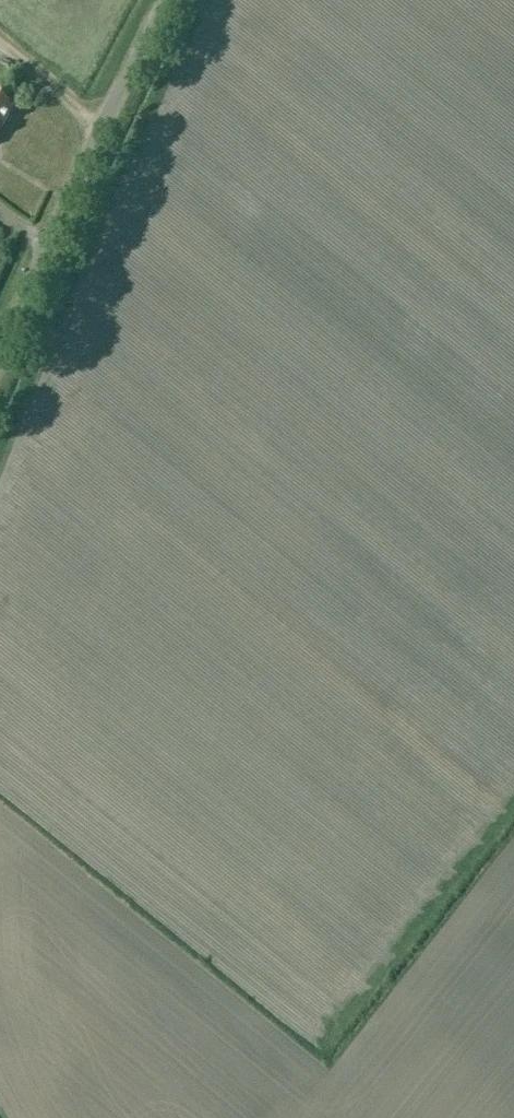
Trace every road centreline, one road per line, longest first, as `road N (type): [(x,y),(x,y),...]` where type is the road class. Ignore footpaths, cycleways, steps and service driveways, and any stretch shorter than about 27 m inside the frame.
road 1 (unclassified): [(0,351),(167,0)]

